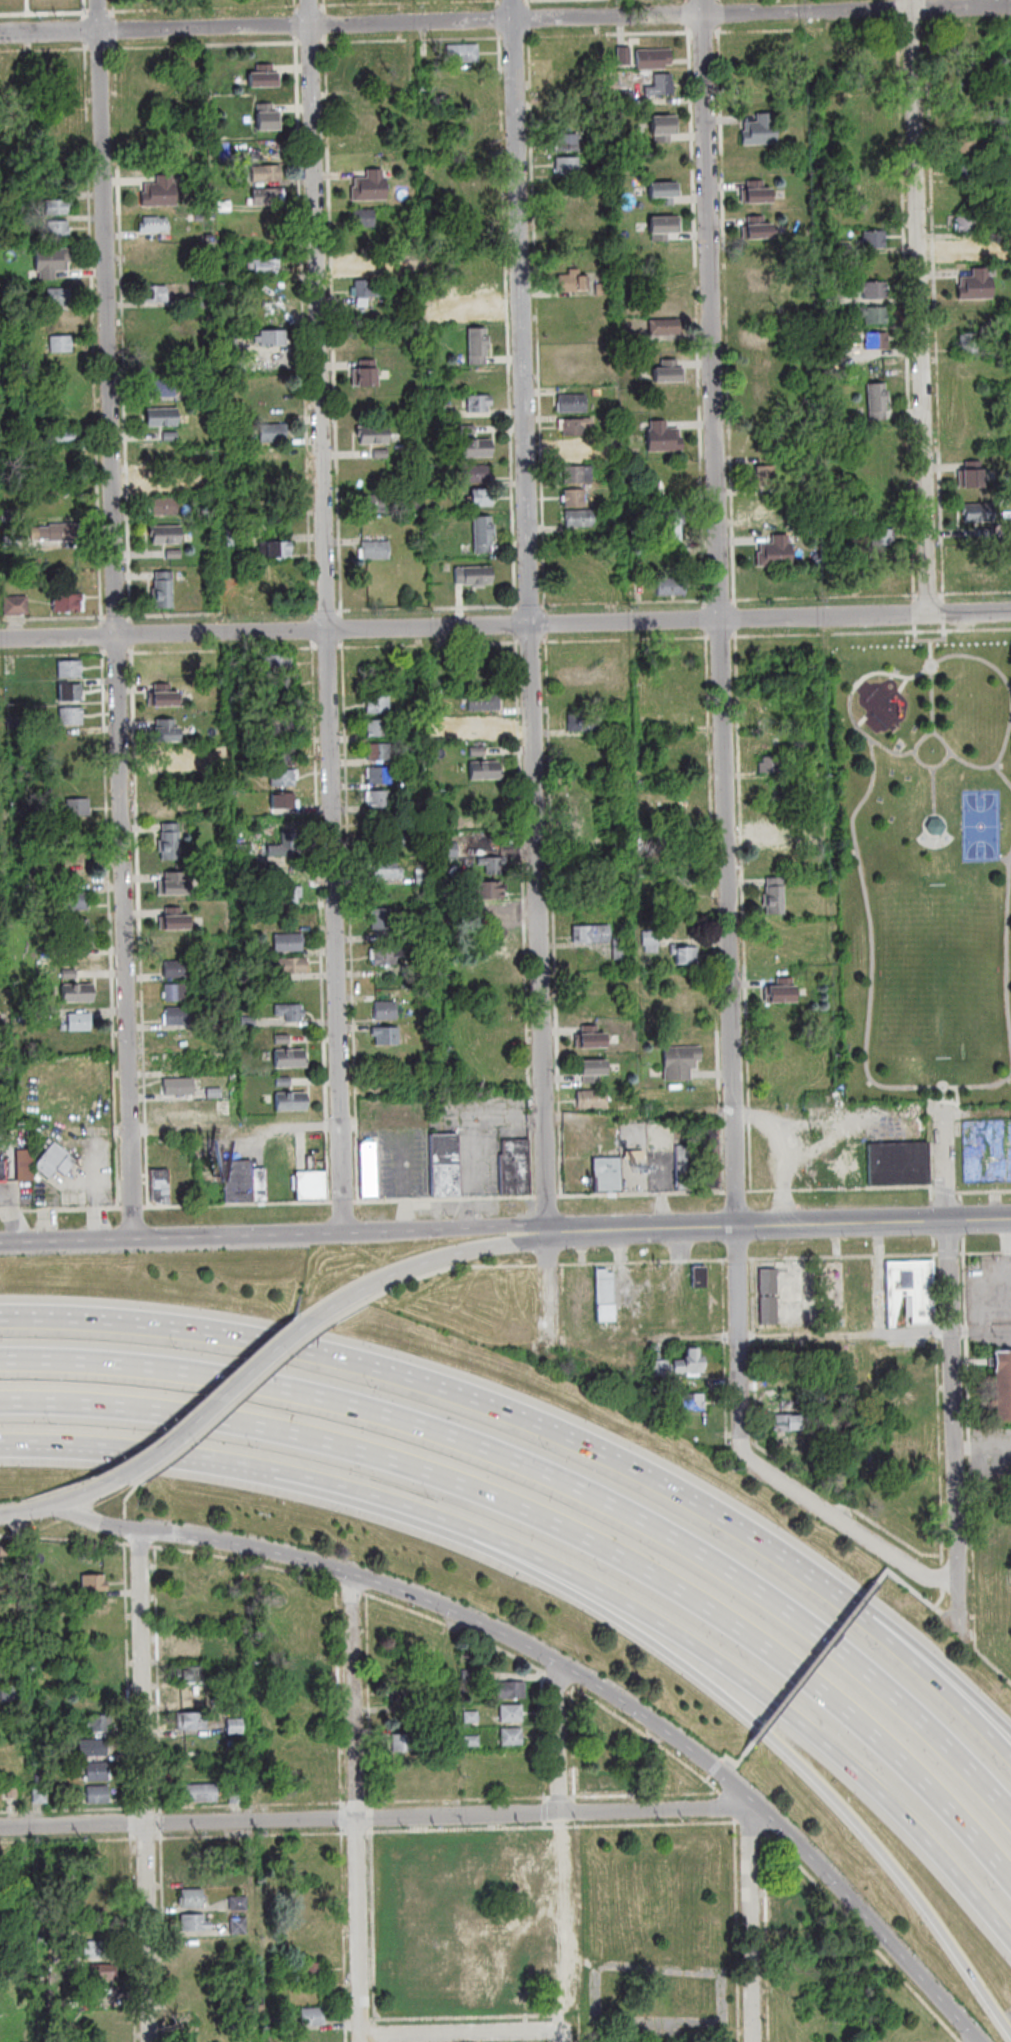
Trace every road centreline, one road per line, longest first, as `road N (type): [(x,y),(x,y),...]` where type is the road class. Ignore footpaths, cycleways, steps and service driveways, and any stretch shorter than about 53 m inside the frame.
road 1 (residential): [(767,1474),(739,1445),(703,0)]
road 2 (residential): [(132,1239),(101,0)]
road 3 (residential): [(343,1233),(311,0)]
road 4 (residential): [(549,1228),(516,0)]
road 5 (motorway): [(0,1403),(127,1408),(279,1431),(468,1487),(577,1535),(788,1664),(911,1770),(1010,1879)]
road 6 (motorway): [(1010,1815),(900,1702),(808,1626),(678,1540),(533,1468),(312,1395),(160,1369),(0,1360)]
road 7 (motorway): [(201,1455),(242,1474),(351,1498),(574,1592),(694,1666),(788,1748),(891,1856),(1010,2031)]
road 8 (residential): [(1010,6),(0,34)]
road 9 (residential): [(1010,612),(0,639)]
road 10 (motorway): [(201,1455),(278,1466),(431,1510),(624,1597),(825,1734),(904,1805),(1010,1928)]
road 11 (motorway): [(810,1574),(641,1471),(439,1386),(197,1330),(0,1317)]
road 12 (residential): [(761,1809),(0,1827)]
road 13 (tertiary): [(46,1507),(116,1528),(290,1557),(400,1590),(554,1661),(715,1770)]
road 14 (residential): [(930,614),(914,0)]
road 15 (secondary): [(544,1229),(0,1243)]
road 16 (residential): [(960,1637),(944,1116)]
road 17 (residential): [(148,2041),(137,1530)]
road 18 (residential): [(358,2041),(349,1574)]
road 19 (secondary): [(1010,1219),(544,1229)]
road 20 (tertiary): [(715,1770),(826,1873),(970,2032)]
road 21 (motorway): [(1010,1756),(883,1631),(810,1574)]
road 22 (secondary): [(306,1322),(415,1265),(544,1229)]
road 23 (motorway): [(1010,1729),(866,1605),(810,1574)]
road 24 (secondary): [(132,1470),(306,1322)]
road 25 (residential): [(959,1579),(921,1576),(767,1474)]
road 26 (residential): [(757,2041),(757,1877),(773,1821)]
road 27 (motorway): [(0,1446),(201,1455)]
road 28 (residential): [(358,2035),(557,2031)]
road 29 (residential): [(557,1813),(554,1661)]
road 30 (secondary): [(0,1515),(46,1507),(132,1470)]

